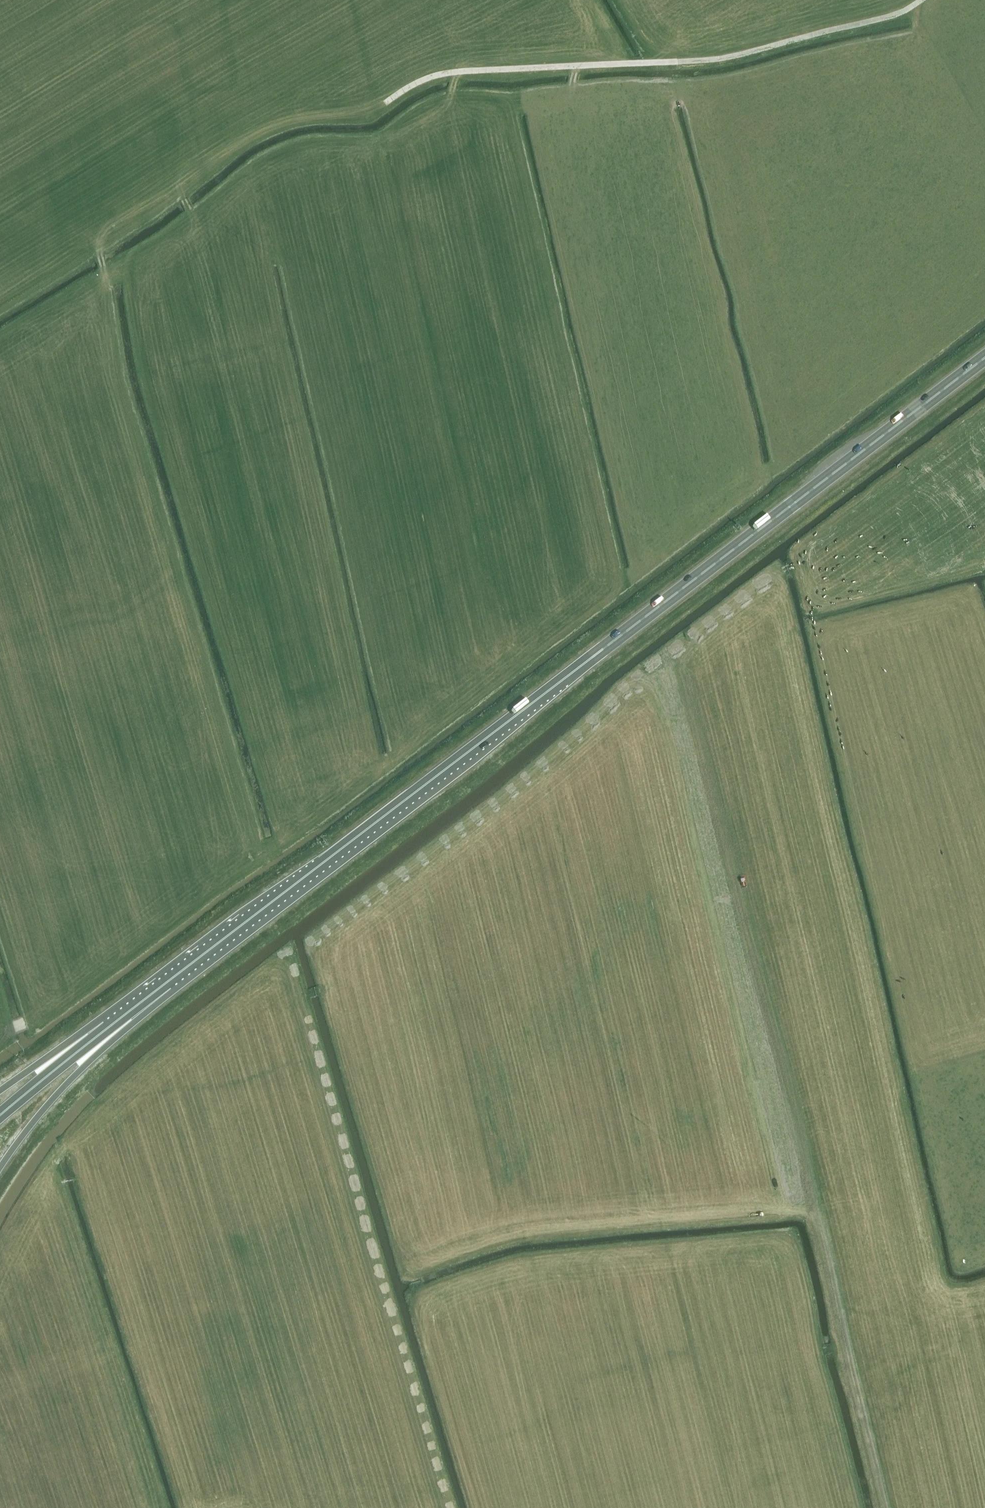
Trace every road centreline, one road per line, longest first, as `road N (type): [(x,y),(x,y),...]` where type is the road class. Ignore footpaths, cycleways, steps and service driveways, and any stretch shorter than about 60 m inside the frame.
road 1 (trunk): [(126,1013),(984,358)]
road 2 (track): [(181,199),(277,132),(380,111),(420,87),(475,76),(718,65),(899,19),(932,0)]
road 3 (trunk): [(0,1167),(126,1013)]
road 4 (trunk): [(0,1115),(126,1013)]
road 5 (trunk): [(126,1013),(0,1092)]

